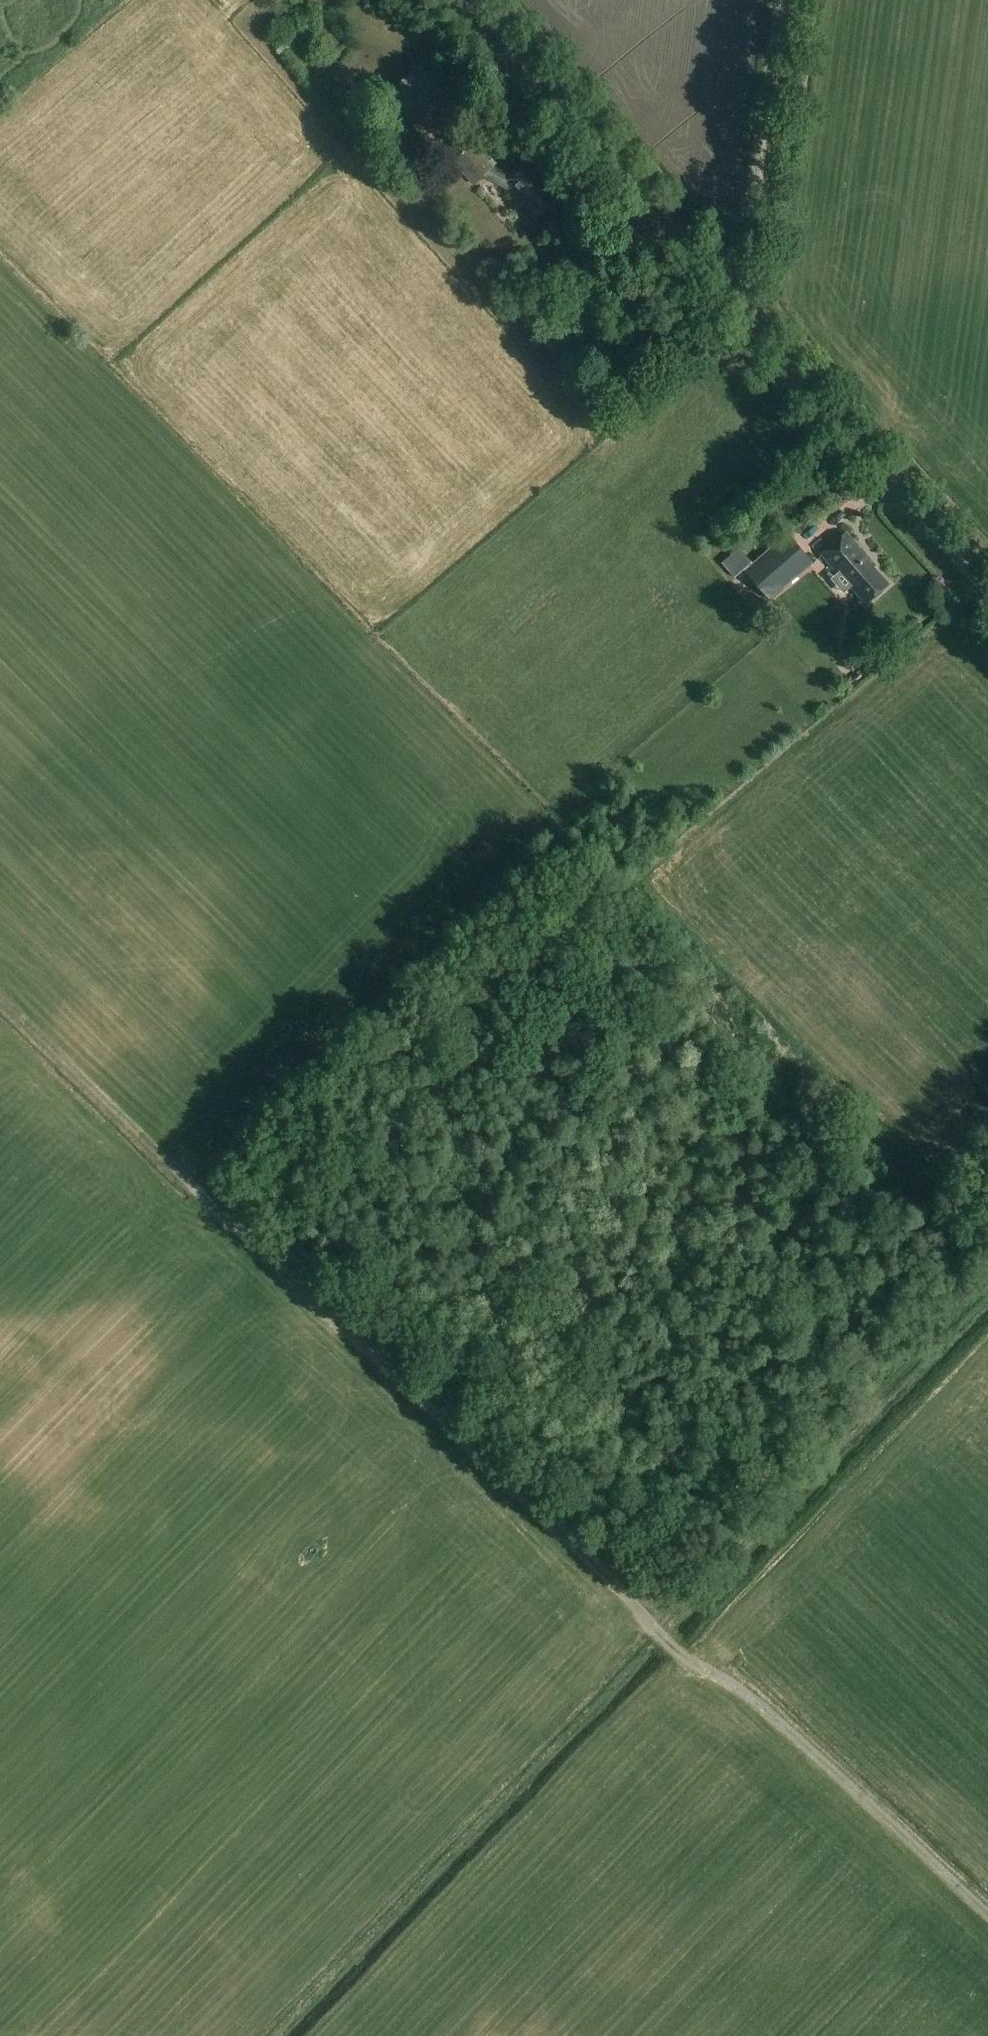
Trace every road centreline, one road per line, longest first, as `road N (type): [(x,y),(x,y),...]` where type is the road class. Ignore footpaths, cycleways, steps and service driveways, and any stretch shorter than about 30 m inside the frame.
road 1 (unclassified): [(987,555),(810,391),(478,0)]
road 2 (track): [(725,291),(754,229),(783,0)]

